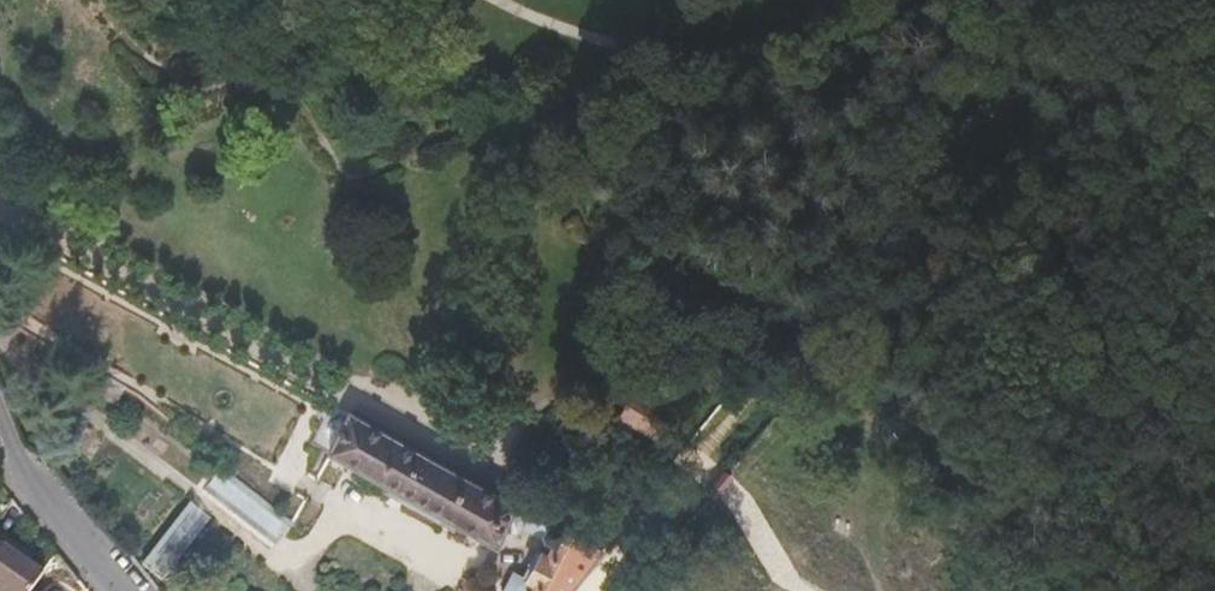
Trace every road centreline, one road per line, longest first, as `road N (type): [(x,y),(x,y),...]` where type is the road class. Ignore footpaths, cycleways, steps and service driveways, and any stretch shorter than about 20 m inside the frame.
road 1 (residential): [(128,590),(0,434)]

